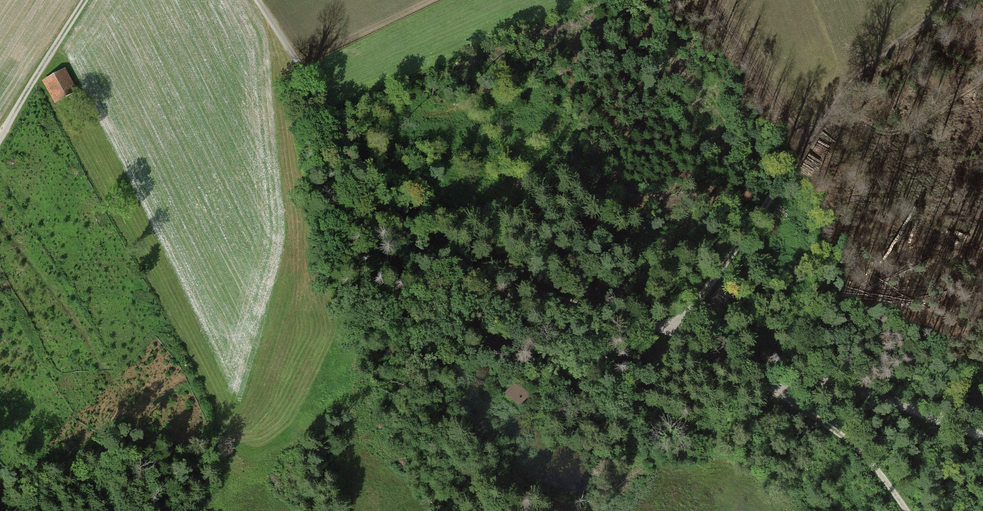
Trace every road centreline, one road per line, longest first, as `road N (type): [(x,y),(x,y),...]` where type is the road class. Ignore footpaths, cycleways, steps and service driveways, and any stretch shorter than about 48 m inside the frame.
road 1 (track): [(259,0),(338,133),(447,265),(672,331),(761,377),(854,447),(906,510)]
road 2 (track): [(672,331),(858,74),(953,0)]
road 3 (track): [(761,377),(846,388),(982,435)]
road 4 (track): [(811,137),(715,0)]
road 5 (track): [(0,137),(86,0)]

